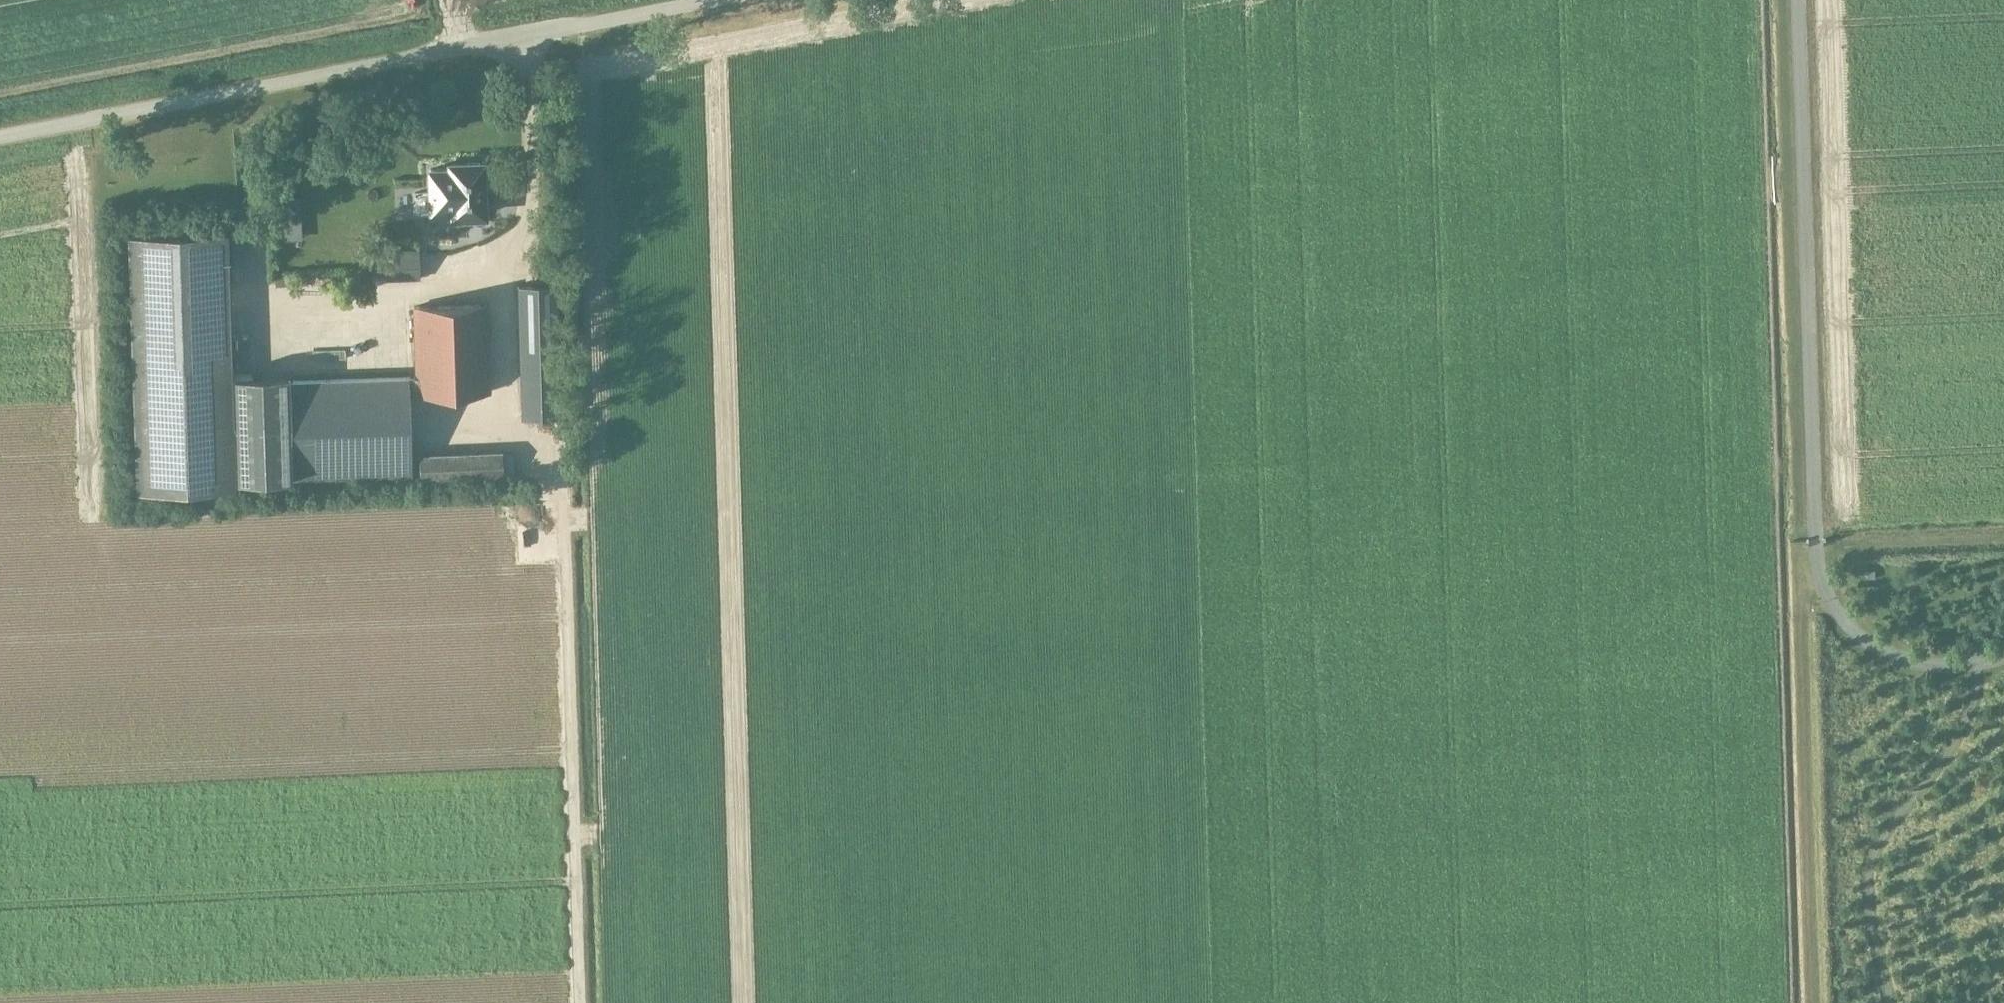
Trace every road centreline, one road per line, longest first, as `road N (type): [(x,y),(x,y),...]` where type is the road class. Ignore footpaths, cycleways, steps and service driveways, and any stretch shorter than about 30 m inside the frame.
road 1 (unclassified): [(0,137),(714,0)]
road 2 (track): [(1820,578),(1802,593),(1816,1002)]

